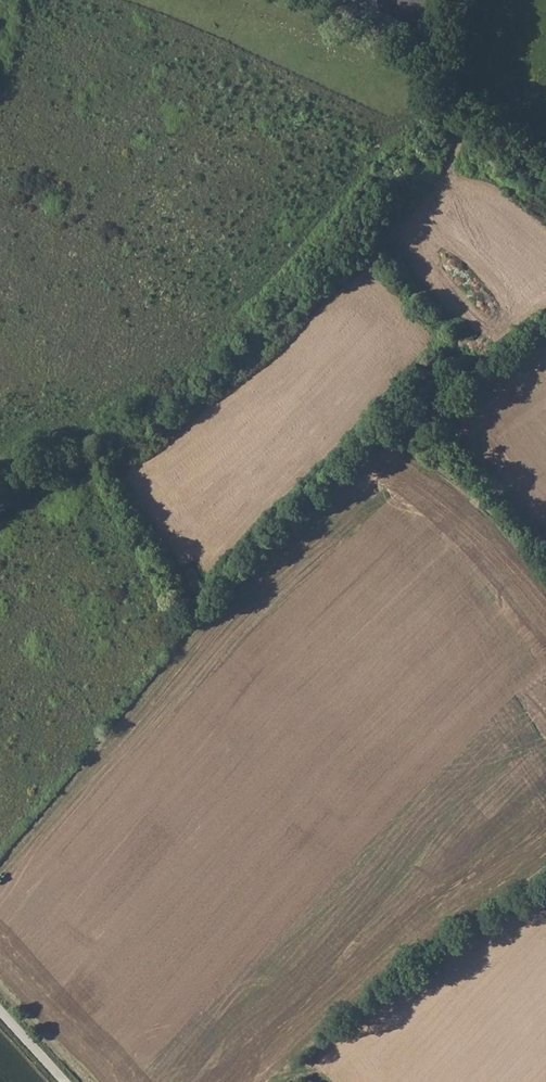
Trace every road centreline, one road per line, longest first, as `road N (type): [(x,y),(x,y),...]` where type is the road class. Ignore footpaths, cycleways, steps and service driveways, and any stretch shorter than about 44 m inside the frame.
road 1 (track): [(545,161),(441,78),(455,0)]

